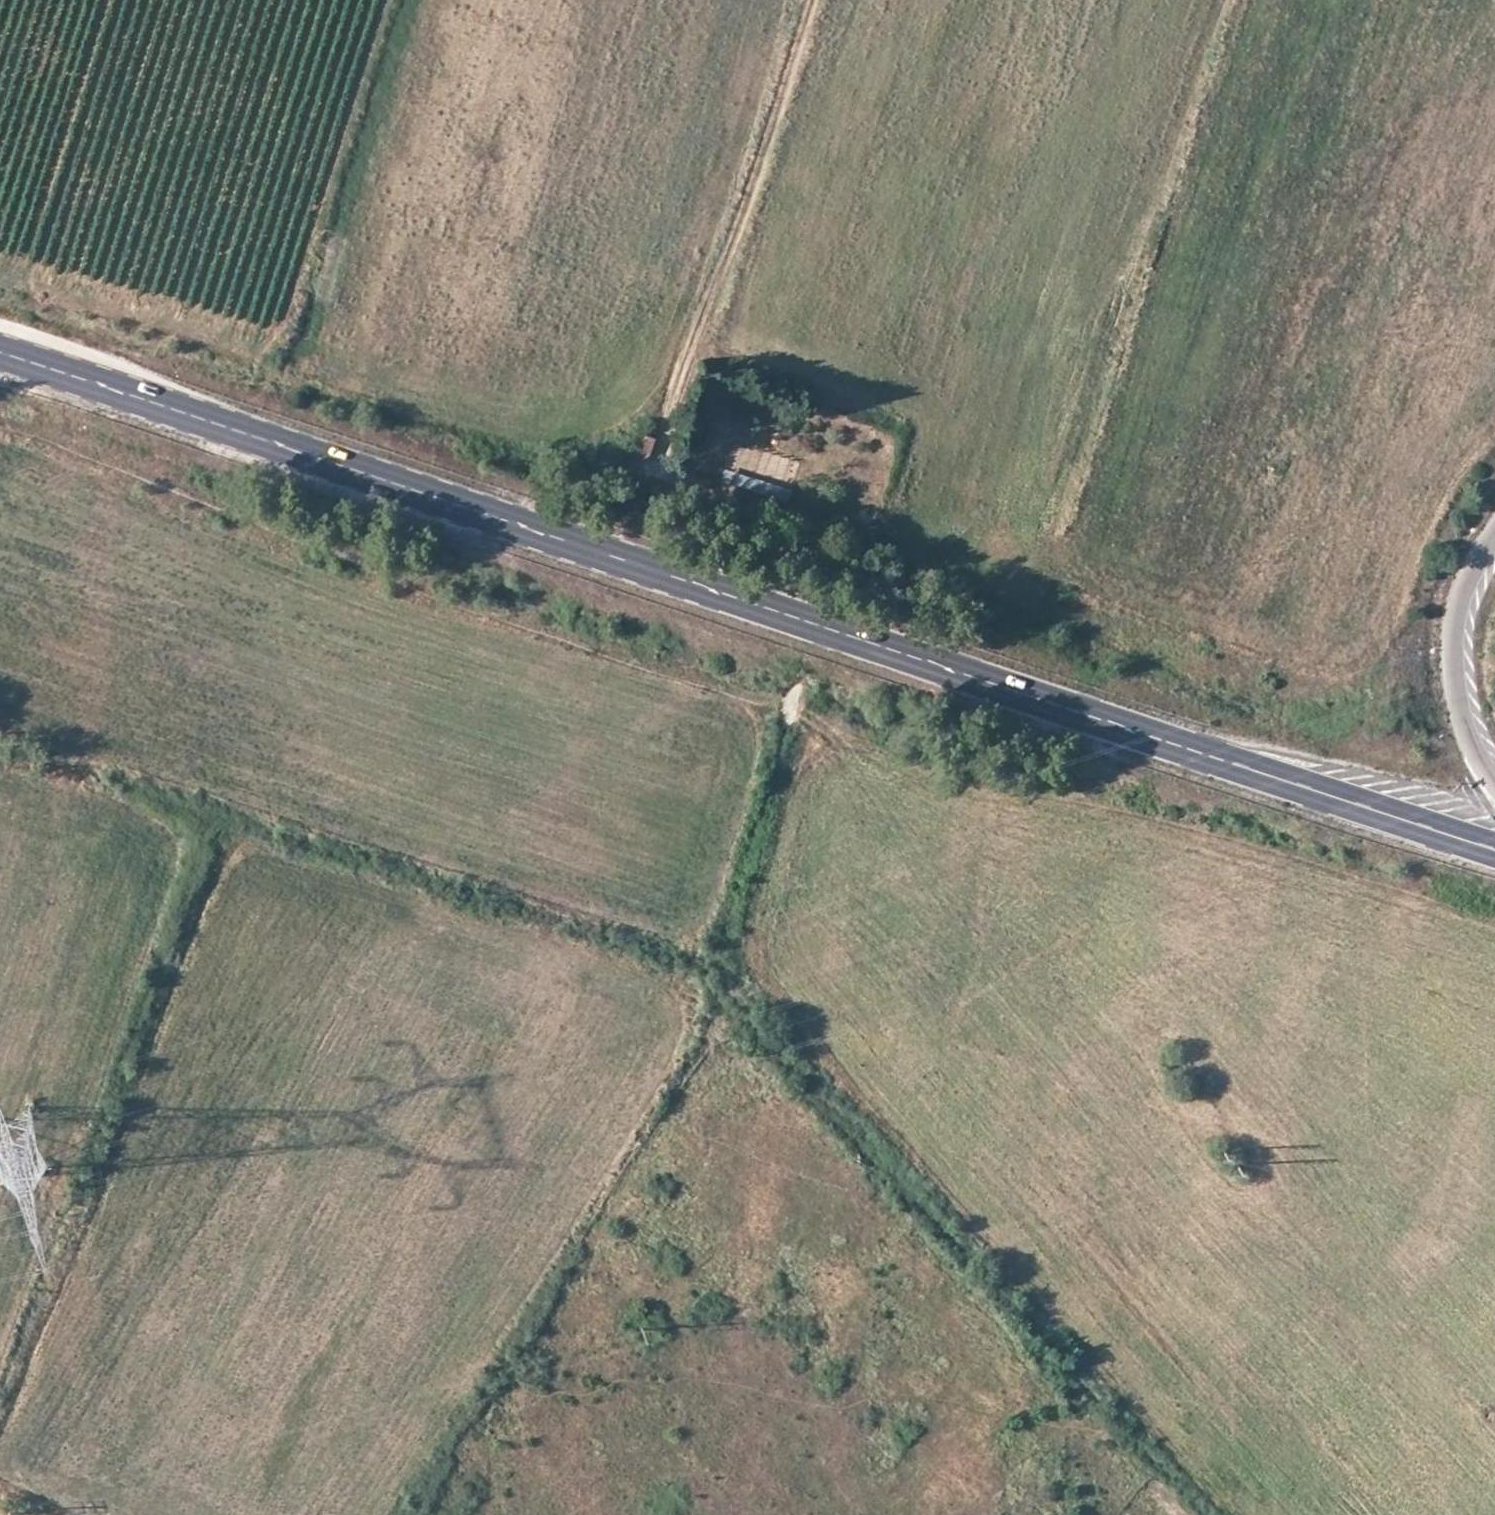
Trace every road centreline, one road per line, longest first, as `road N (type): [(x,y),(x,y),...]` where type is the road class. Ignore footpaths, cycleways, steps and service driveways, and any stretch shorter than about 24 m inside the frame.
road 1 (primary): [(0,359),(1494,851)]
road 2 (primary): [(1494,777),(1459,717),(1451,663),(1453,614),(1494,529)]

